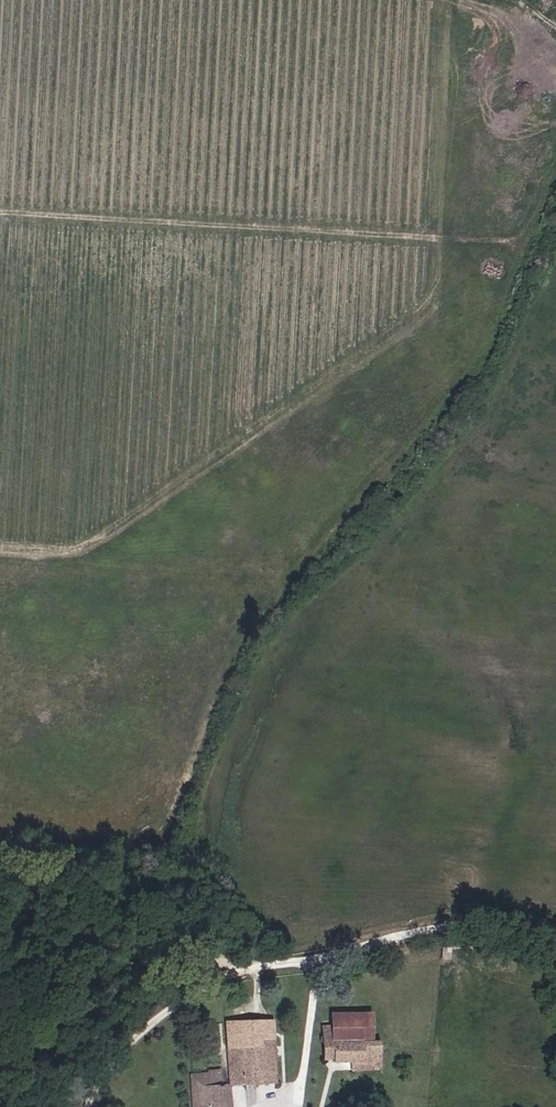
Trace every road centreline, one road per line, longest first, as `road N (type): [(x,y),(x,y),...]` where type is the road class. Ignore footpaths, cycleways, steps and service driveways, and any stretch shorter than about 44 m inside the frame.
road 1 (track): [(555,177),(466,383),(234,652),(159,847),(0,842)]
road 2 (track): [(0,216),(523,246)]
road 3 (track): [(300,572),(0,548)]

